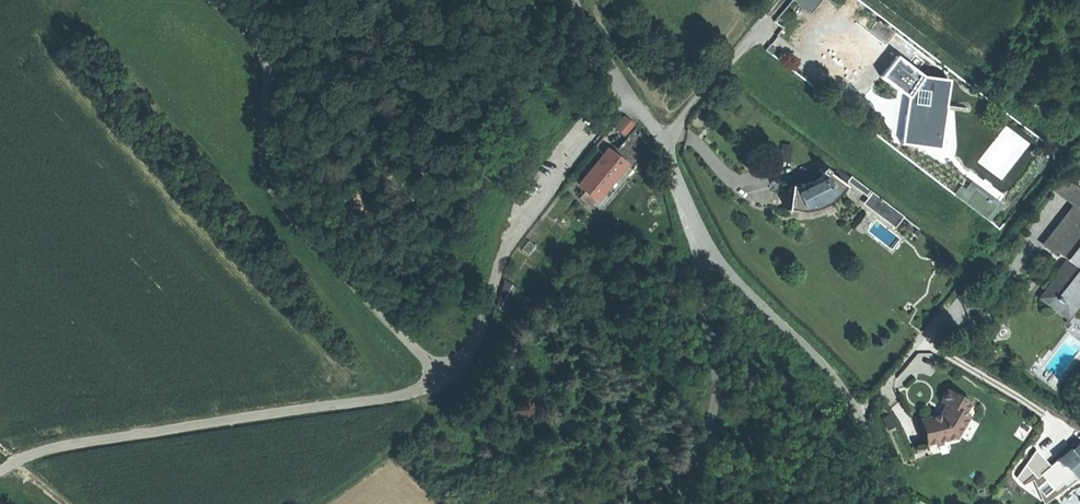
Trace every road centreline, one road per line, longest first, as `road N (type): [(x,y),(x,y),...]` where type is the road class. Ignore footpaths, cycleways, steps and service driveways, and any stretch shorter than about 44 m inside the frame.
road 1 (residential): [(0,474),(70,446),(390,400),(430,386),(466,355),(501,260),(626,94)]
road 2 (track): [(858,418),(1063,153)]
road 3 (residential): [(699,240),(841,386),(890,503)]
road 4 (residential): [(699,240),(711,414),(670,503)]
road 5 (track): [(1063,153),(864,0)]
road 6 (track): [(663,147),(786,0)]
road 7 (track): [(327,503),(410,439),(439,400),(442,379)]
road 8 (residential): [(626,94),(663,147),(699,240)]

